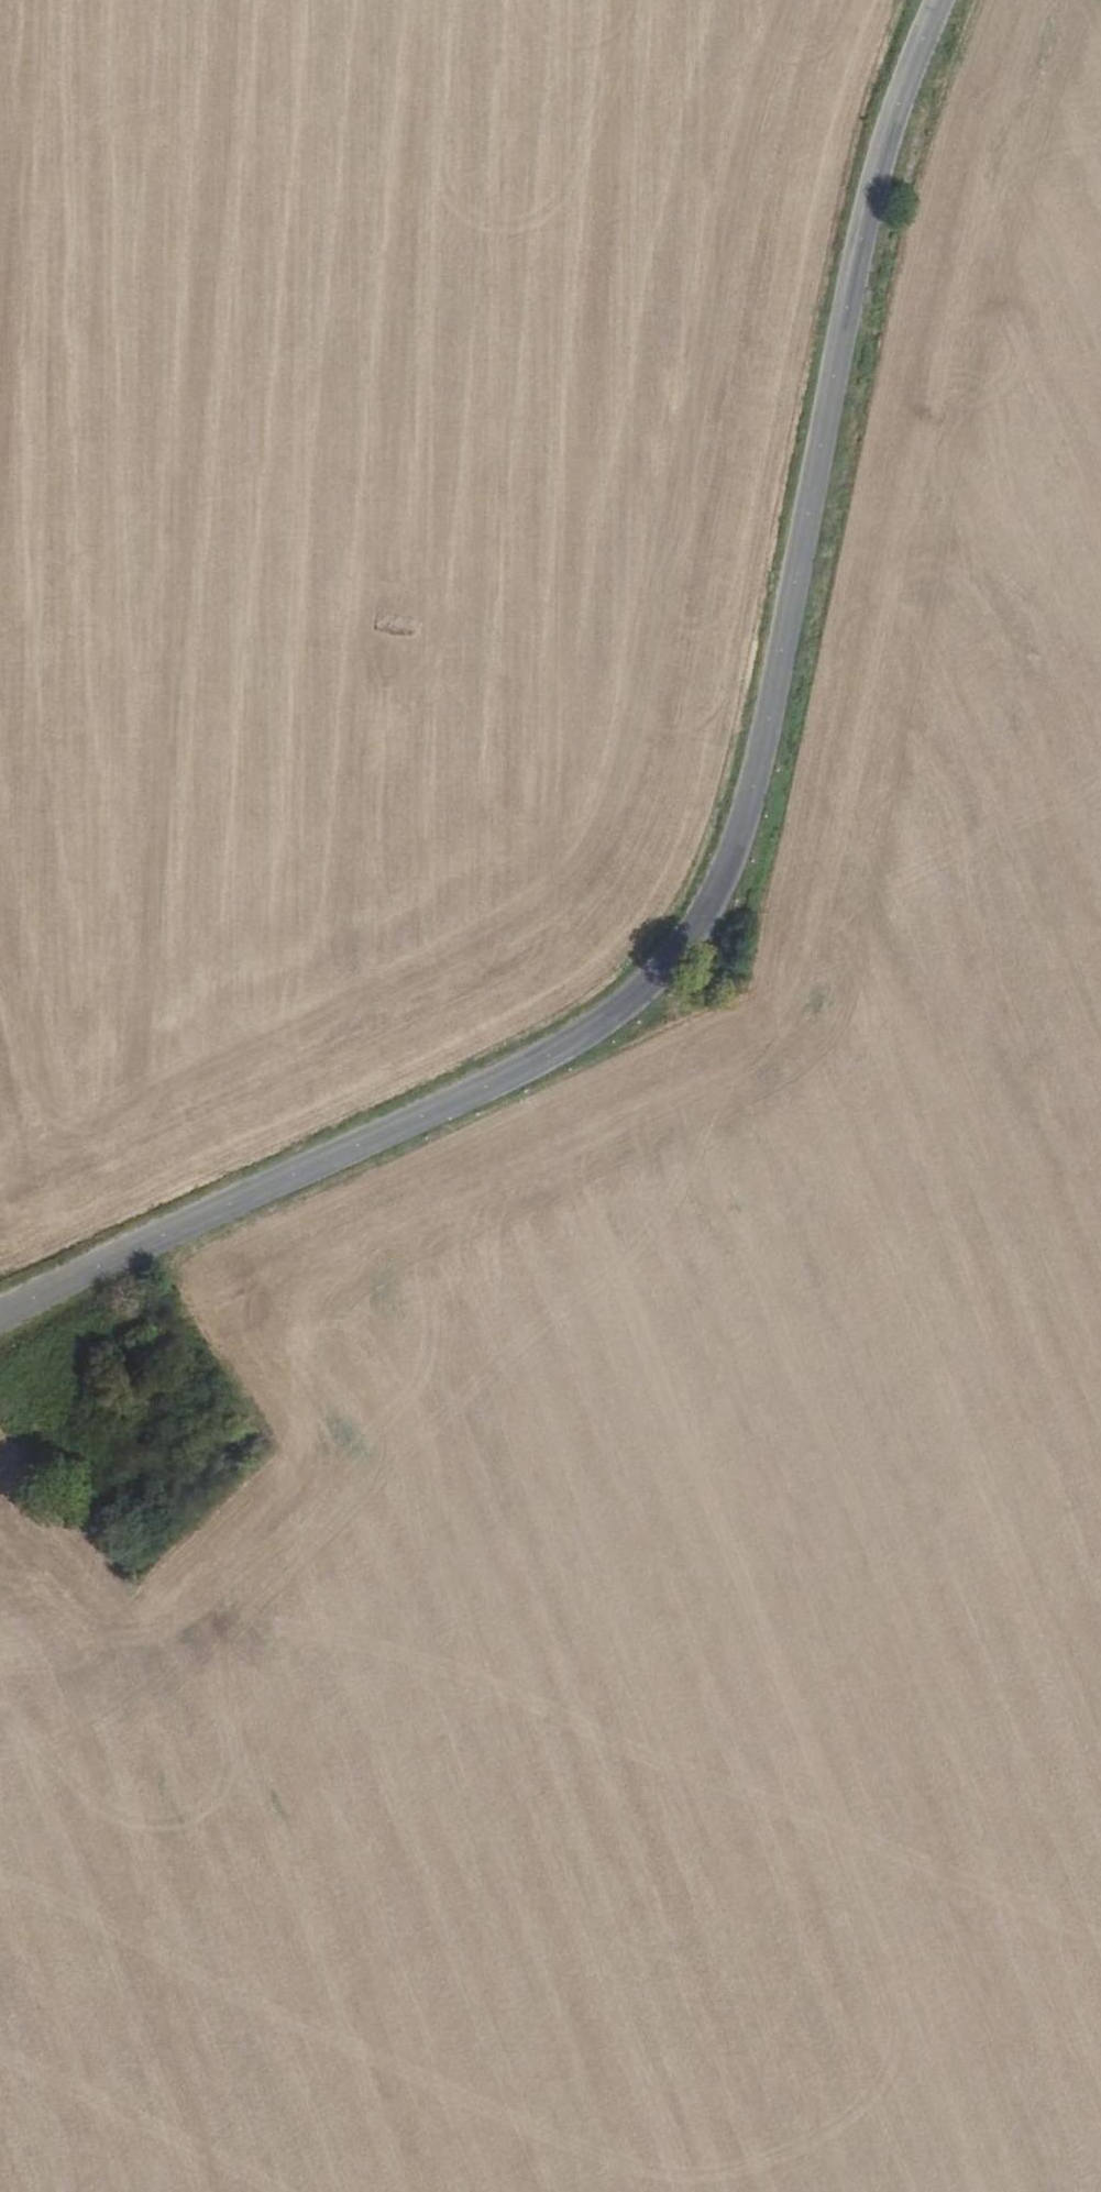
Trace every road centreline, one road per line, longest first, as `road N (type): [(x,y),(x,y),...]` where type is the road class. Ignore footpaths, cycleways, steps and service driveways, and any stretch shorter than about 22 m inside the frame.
road 1 (tertiary): [(943,0),(883,162),(748,812),(716,902),(663,981),(575,1043),(141,1245),(0,1320)]

